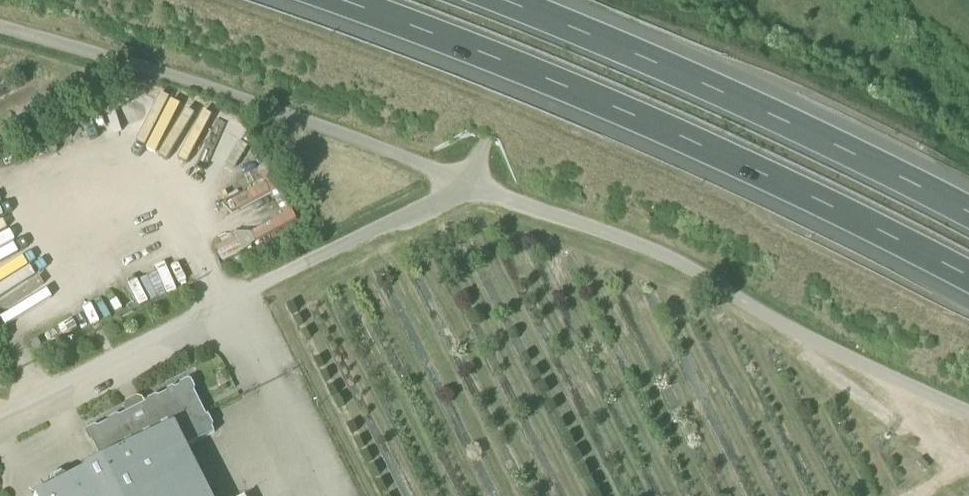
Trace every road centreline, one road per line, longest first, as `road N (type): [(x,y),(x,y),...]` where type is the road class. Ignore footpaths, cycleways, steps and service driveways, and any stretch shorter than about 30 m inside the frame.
road 1 (track): [(0,29),(375,147),(656,252),(825,349),(968,415)]
road 2 (motorway): [(305,0),(569,98),(968,291)]
road 3 (motorway): [(968,229),(856,168),(471,0)]
road 4 (unclassified): [(470,183),(0,411)]
road 5 (track): [(541,0),(470,183)]

